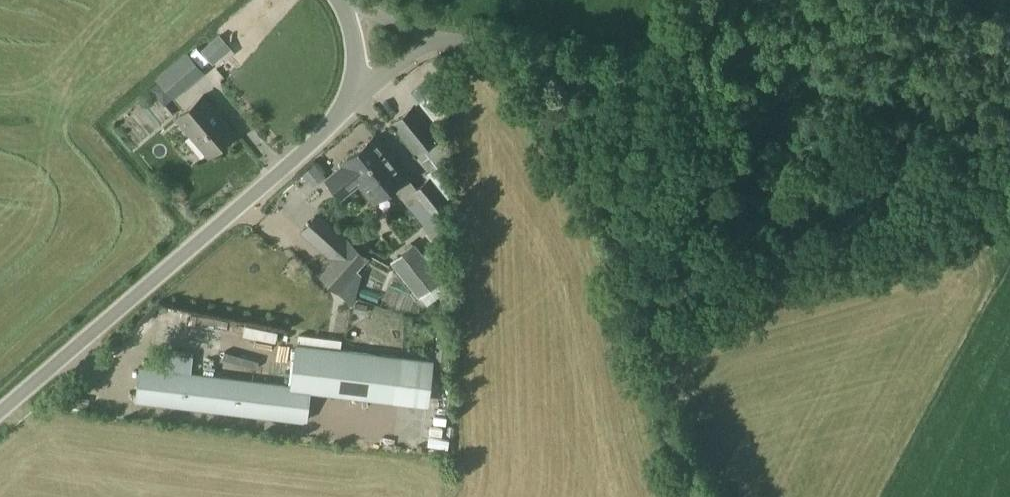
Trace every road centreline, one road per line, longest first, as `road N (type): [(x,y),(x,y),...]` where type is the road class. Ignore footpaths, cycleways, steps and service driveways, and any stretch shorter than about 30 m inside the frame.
road 1 (unclassified): [(0,414),(345,108),(355,75),(353,30),(337,0)]
road 2 (track): [(494,48),(638,290),(664,410),(695,496)]
road 3 (track): [(1009,208),(638,290)]

